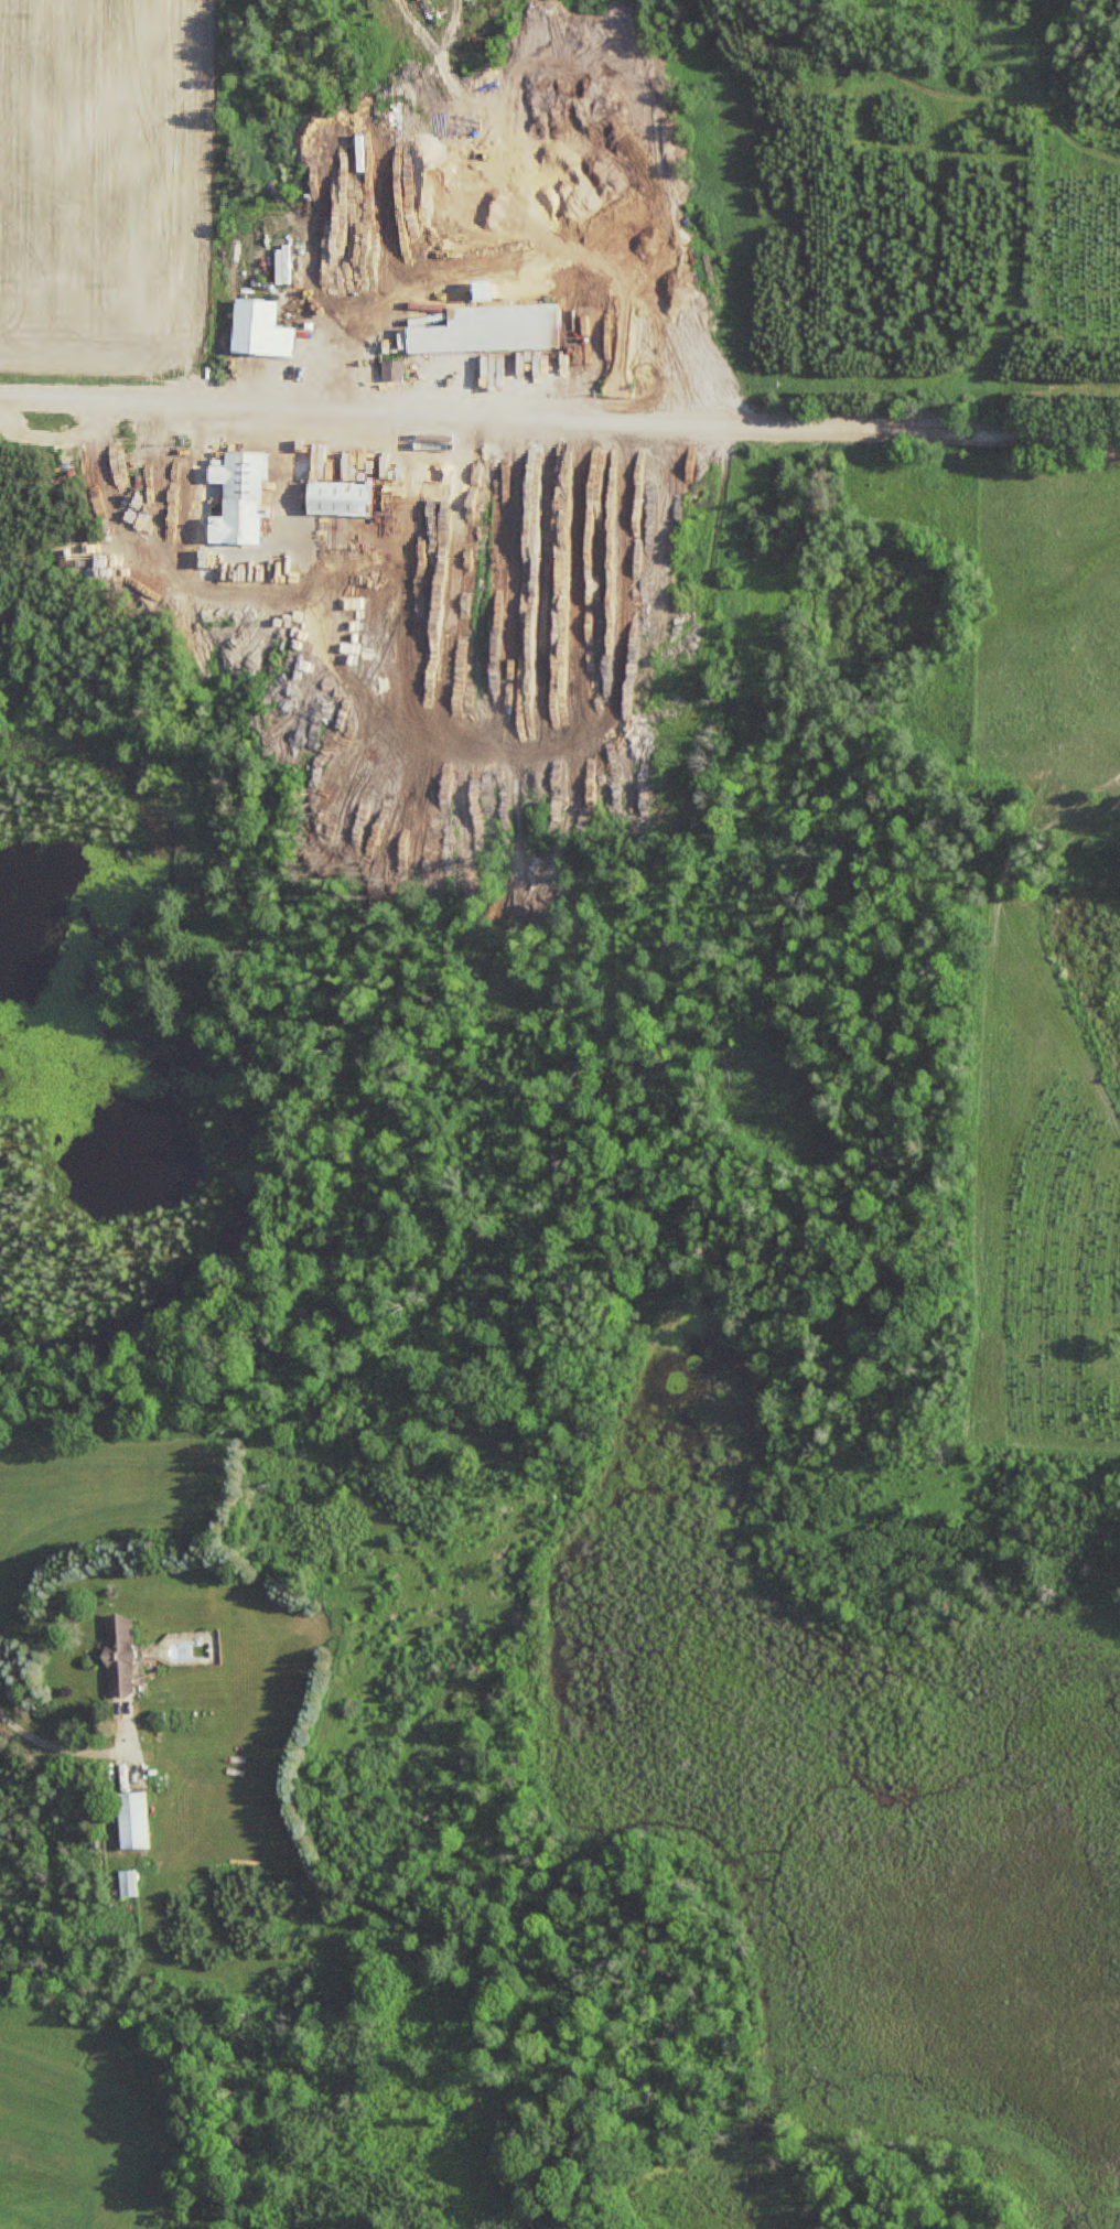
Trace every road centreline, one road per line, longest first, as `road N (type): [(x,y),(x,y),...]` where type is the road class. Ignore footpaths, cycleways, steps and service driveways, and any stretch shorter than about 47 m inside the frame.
road 1 (residential): [(1119,443),(0,400)]

